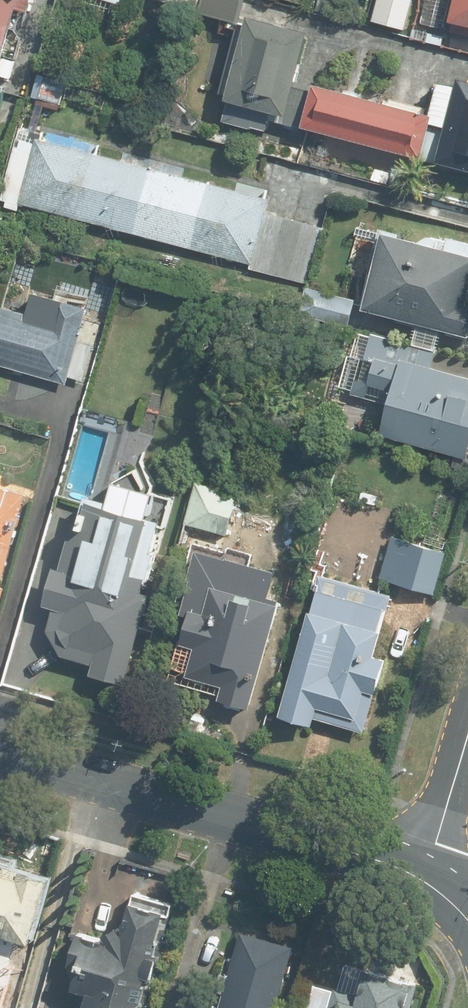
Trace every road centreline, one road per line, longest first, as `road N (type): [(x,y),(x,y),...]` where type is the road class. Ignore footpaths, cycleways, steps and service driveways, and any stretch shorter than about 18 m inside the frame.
road 1 (tertiary): [(0,752),(362,855),(424,880)]
road 2 (residential): [(424,880),(467,734)]

